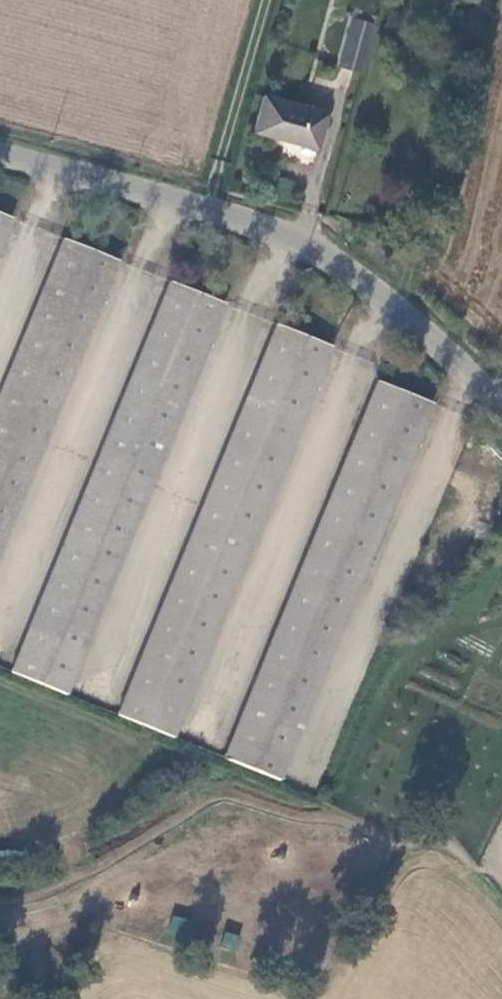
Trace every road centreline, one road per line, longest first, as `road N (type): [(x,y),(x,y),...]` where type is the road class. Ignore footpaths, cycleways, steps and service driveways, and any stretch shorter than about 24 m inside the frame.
road 1 (unclassified): [(0,157),(301,243),(378,290),(501,405)]

